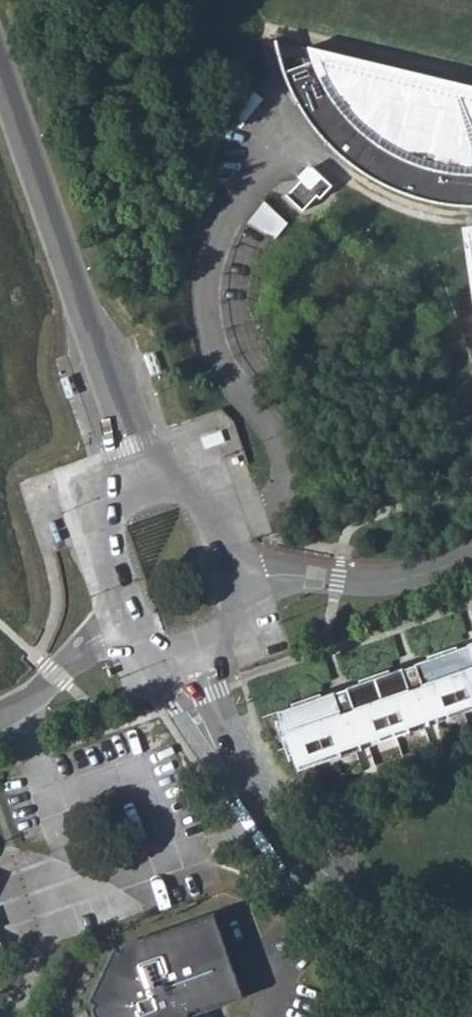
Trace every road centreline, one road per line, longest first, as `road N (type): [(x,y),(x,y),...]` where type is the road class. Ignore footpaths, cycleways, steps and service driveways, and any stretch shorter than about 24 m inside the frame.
road 1 (tertiary): [(142,486),(0,71)]
road 2 (residential): [(200,649),(250,786),(285,837),(374,915),(432,951),(471,964)]
road 3 (tertiary): [(232,566),(379,583),(471,557)]
road 4 (tertiary): [(142,486),(89,504),(126,617)]
road 5 (tertiary): [(232,566),(197,466),(142,486)]
road 6 (tertiary): [(126,617),(0,716)]
road 7 (tertiary): [(200,649),(254,630),(232,566)]

